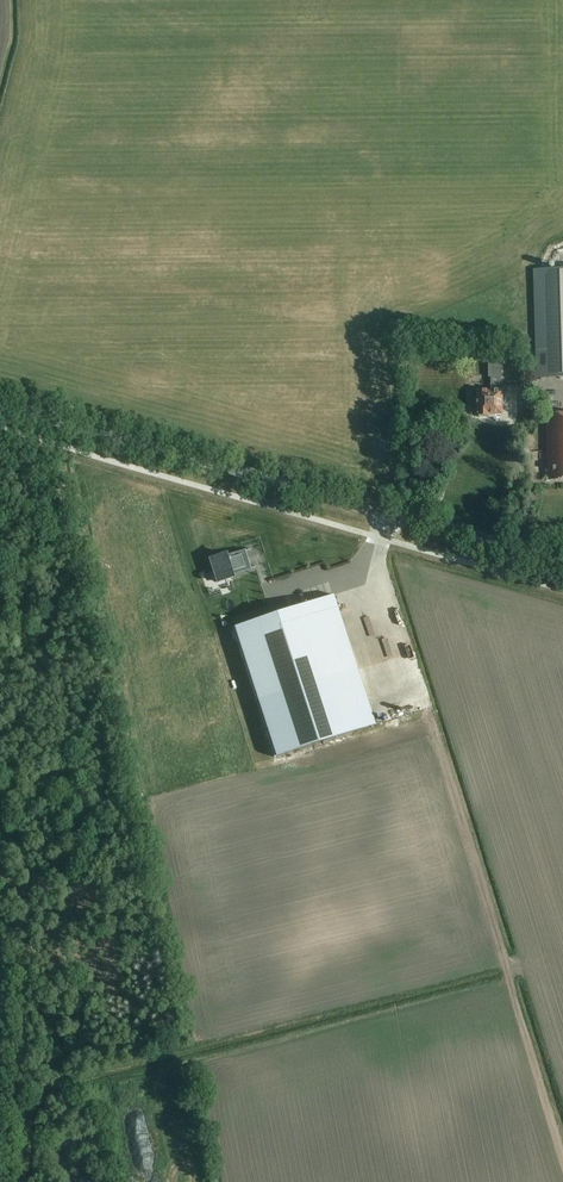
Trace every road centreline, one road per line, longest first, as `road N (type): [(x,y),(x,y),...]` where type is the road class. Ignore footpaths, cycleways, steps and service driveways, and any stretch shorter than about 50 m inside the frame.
road 1 (secondary): [(562,561),(0,404)]
road 2 (track): [(562,1148),(412,658)]

